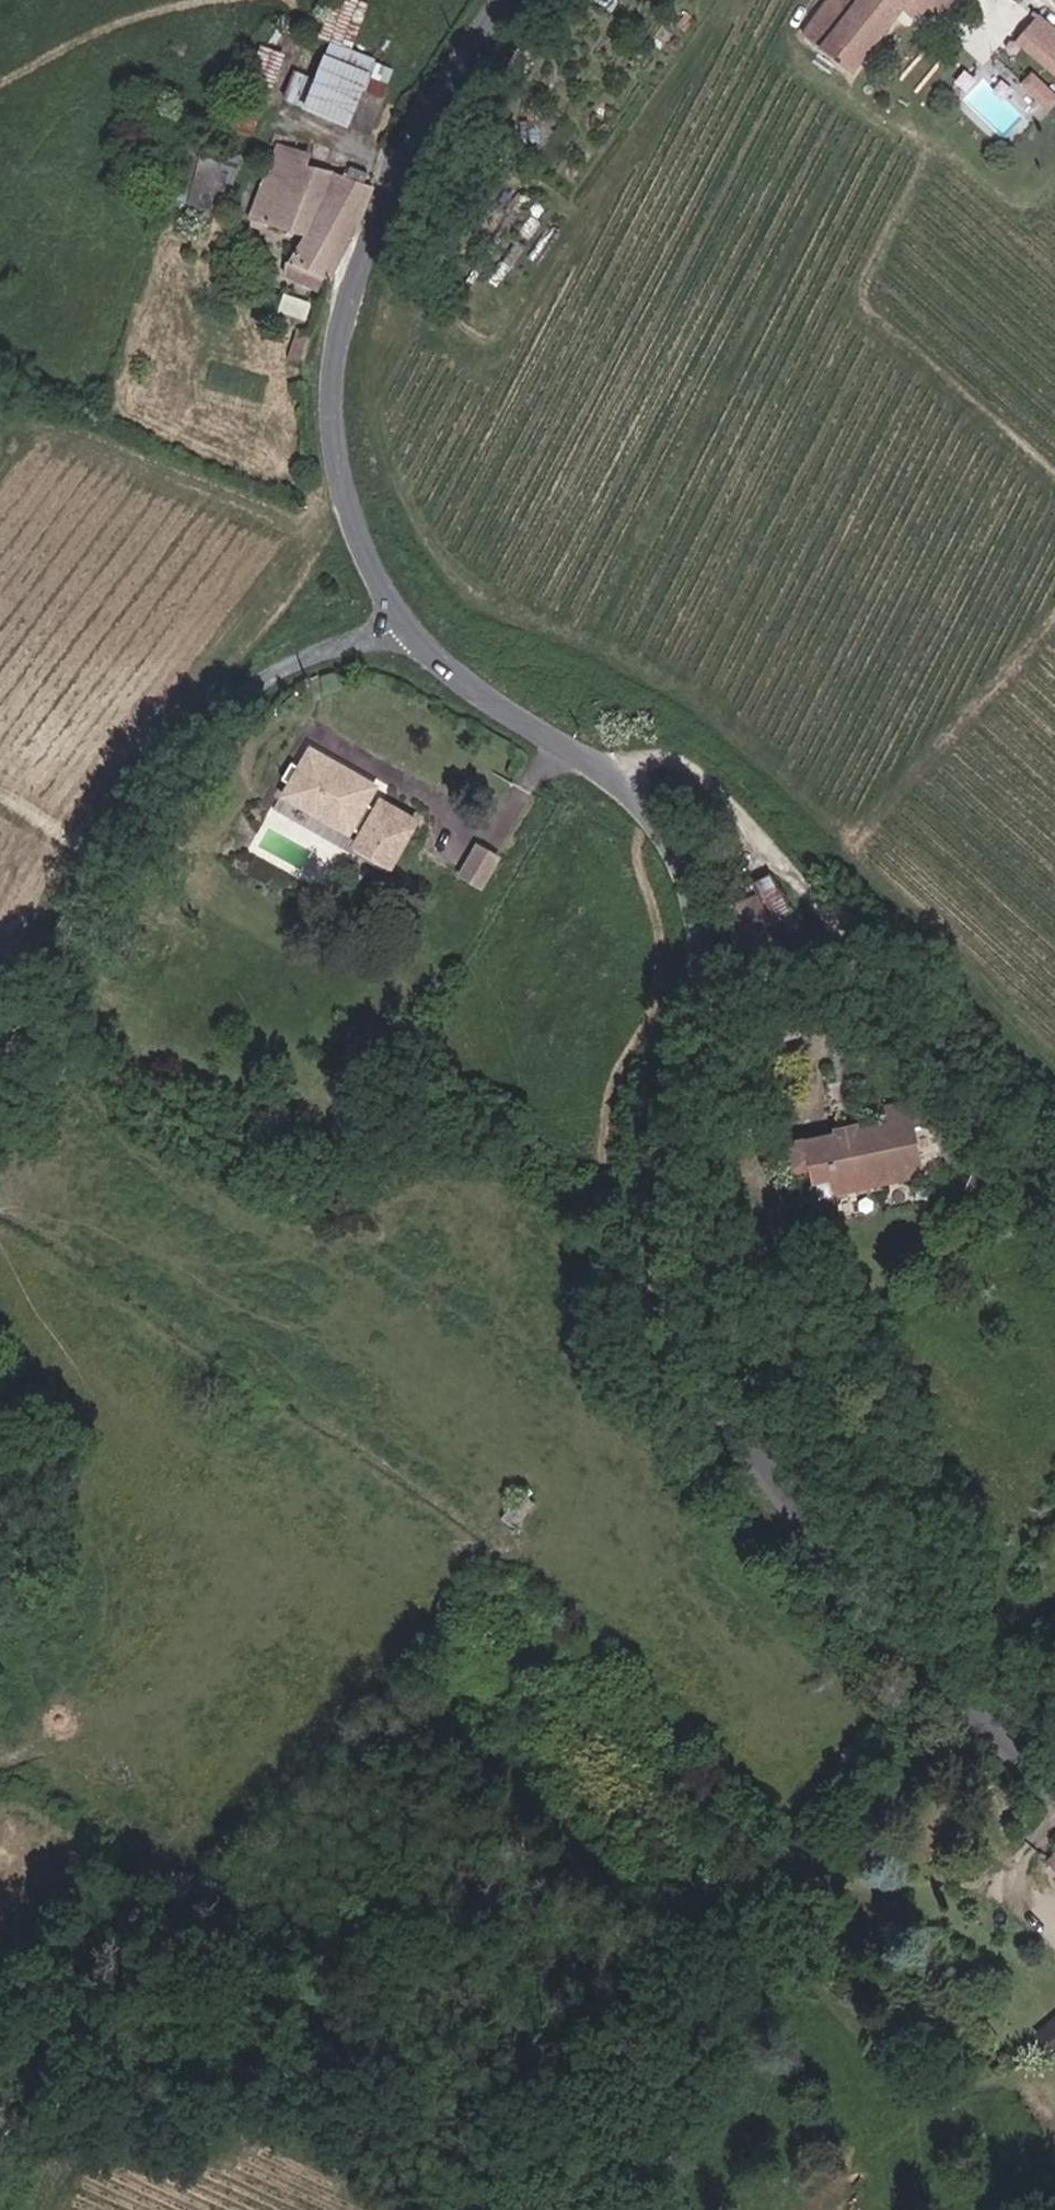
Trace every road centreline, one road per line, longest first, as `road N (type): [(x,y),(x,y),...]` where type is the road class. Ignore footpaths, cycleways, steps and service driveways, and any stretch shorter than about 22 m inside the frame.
road 1 (tertiary): [(1054,1782),(864,1592),(694,1365),(664,1268),(660,1174),(700,989),(697,911),(672,840),(628,778),(530,725),(404,623)]
road 2 (tertiary): [(404,623),(356,515),(338,418),(348,322),(402,173),(514,0)]
road 3 (unclassified): [(404,623),(272,680),(202,726),(130,819),(0,1063)]

